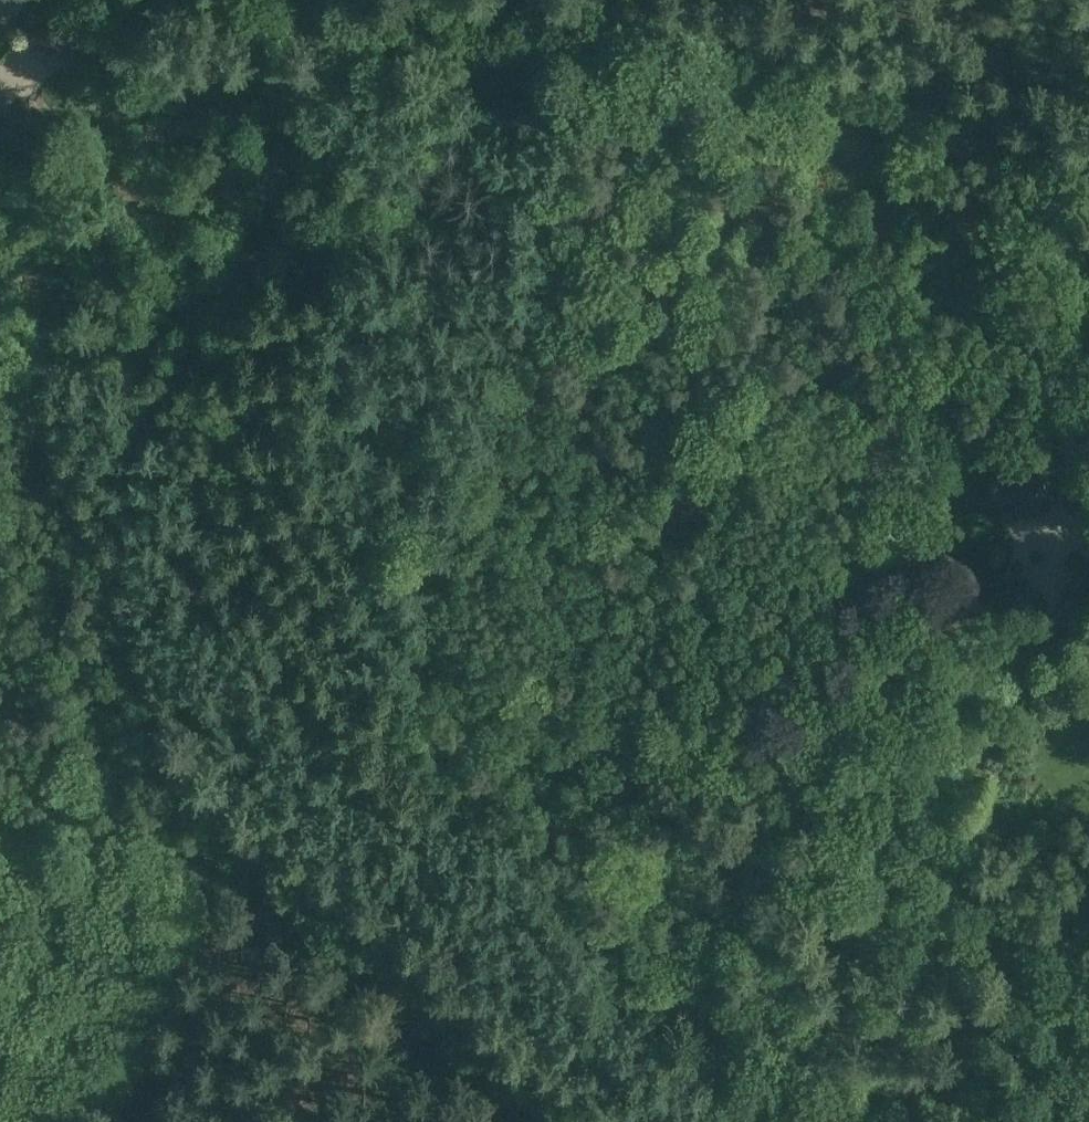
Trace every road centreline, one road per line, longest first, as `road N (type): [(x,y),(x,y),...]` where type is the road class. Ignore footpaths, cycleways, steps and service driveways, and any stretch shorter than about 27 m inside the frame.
road 1 (track): [(41,431),(158,708),(188,757),(602,1121)]
road 2 (track): [(216,0),(286,20),(604,51),(869,106),(978,150),(1088,172)]

